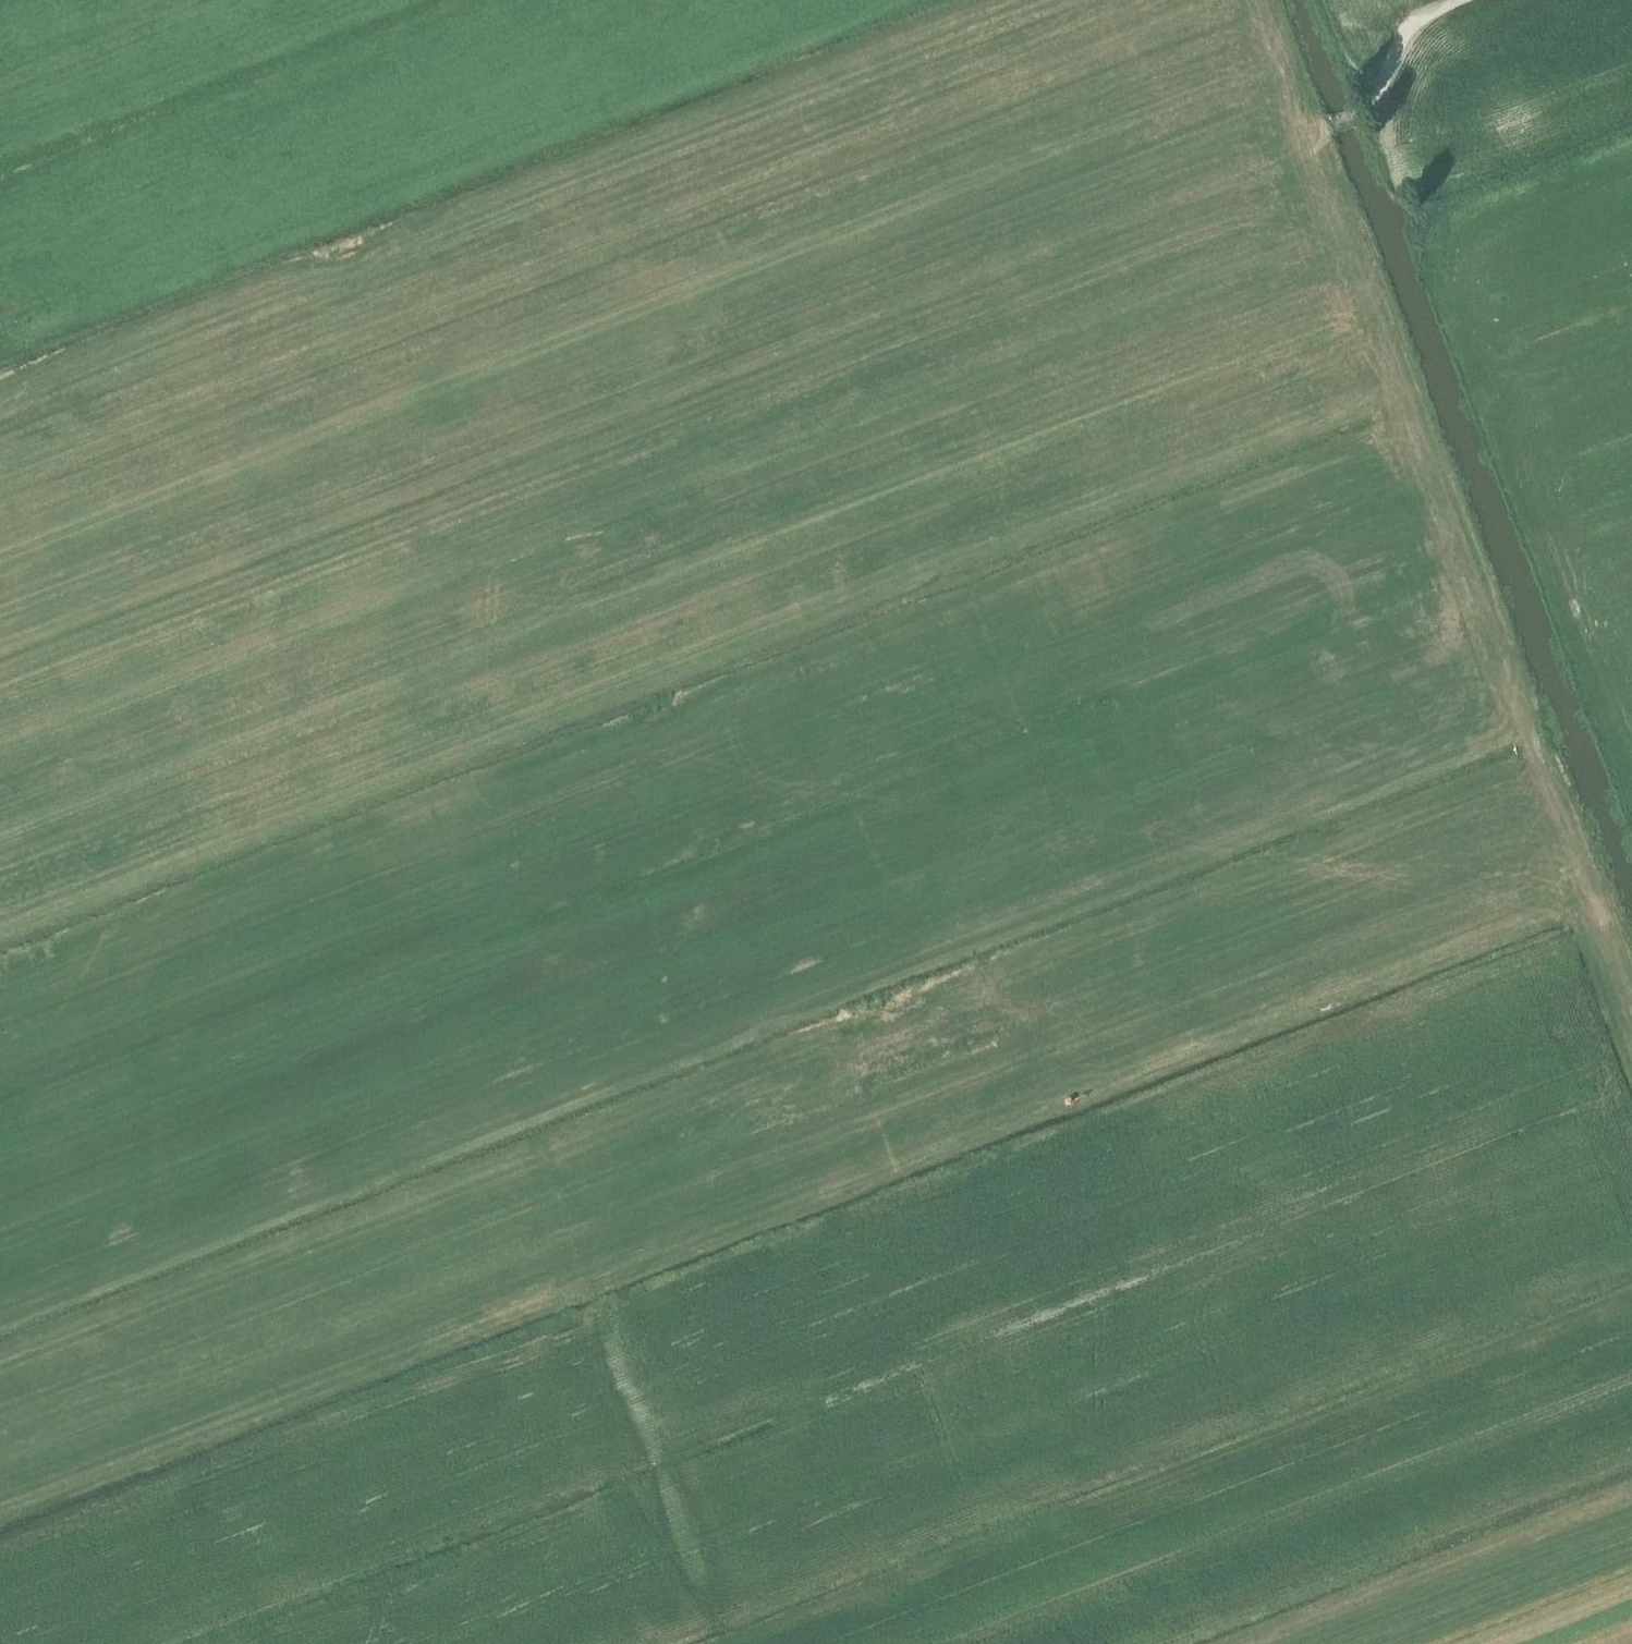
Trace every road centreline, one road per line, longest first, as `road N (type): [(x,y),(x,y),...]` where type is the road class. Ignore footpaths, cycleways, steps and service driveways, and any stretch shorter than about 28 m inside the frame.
road 1 (track): [(1465,0),(1409,28),(1377,100)]

